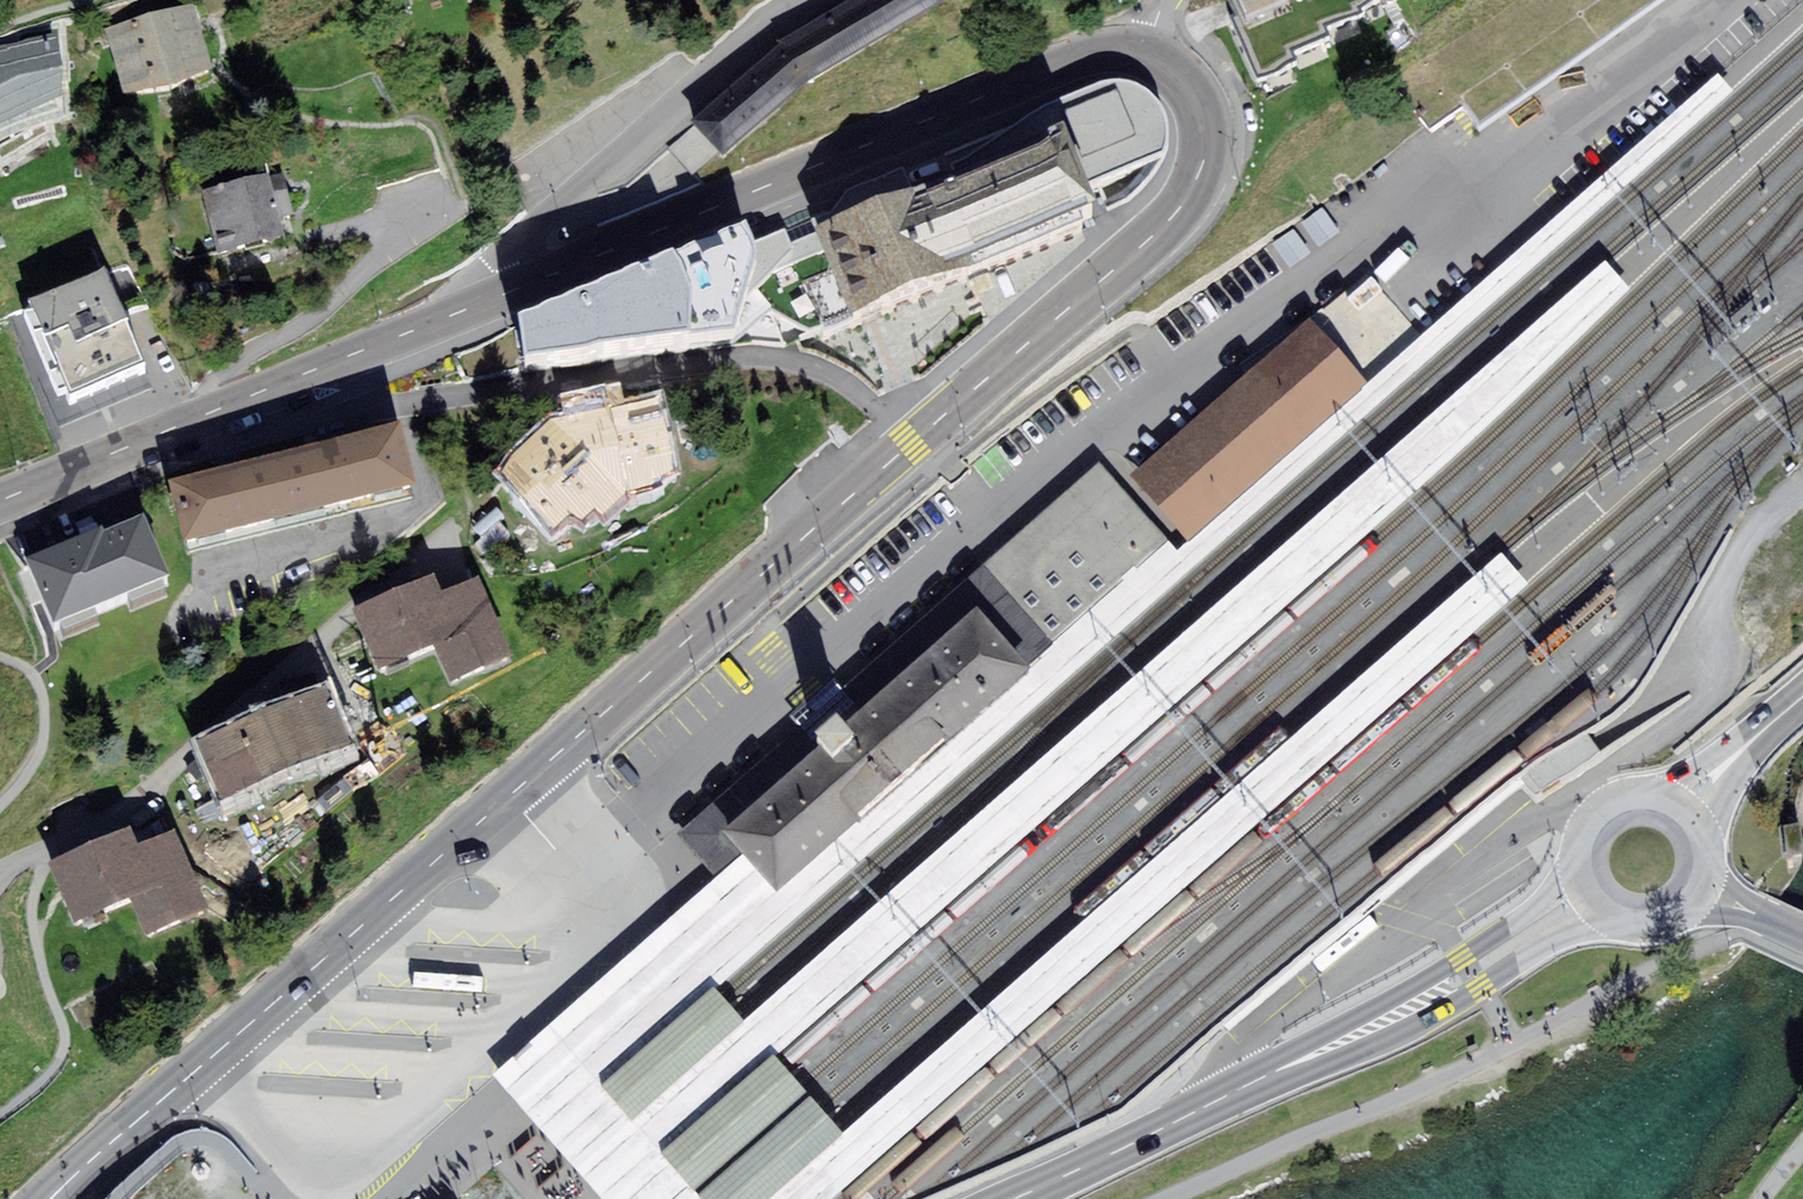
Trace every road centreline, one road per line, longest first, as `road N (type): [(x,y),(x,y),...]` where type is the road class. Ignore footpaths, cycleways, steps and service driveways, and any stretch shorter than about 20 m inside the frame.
road 1 (secondary): [(70,1180),(908,446)]
road 2 (secondary): [(1145,55),(1077,59),(522,287)]
road 3 (primary): [(1588,898),(1357,1034),(1016,1198)]
road 4 (residential): [(350,357),(375,399),(398,404),(685,358),(767,356),(832,377),(908,446)]
road 5 (secondary): [(908,446),(1170,222),(1200,180),(1210,143),(1204,109),(1185,78),(1145,55)]
road 6 (residential): [(522,287),(510,256),(519,238),(810,0)]
road 7 (secondary): [(350,357),(0,502)]
road 8 (primary): [(1687,809),(1648,793),(1595,812),(1577,844),(1588,898)]
road 9 (secondary): [(522,287),(350,357)]
road 10 (primary): [(1802,698),(1687,809)]
road 11 (primary): [(1588,898),(1625,924),(1649,926),(1690,906),(1703,887)]

